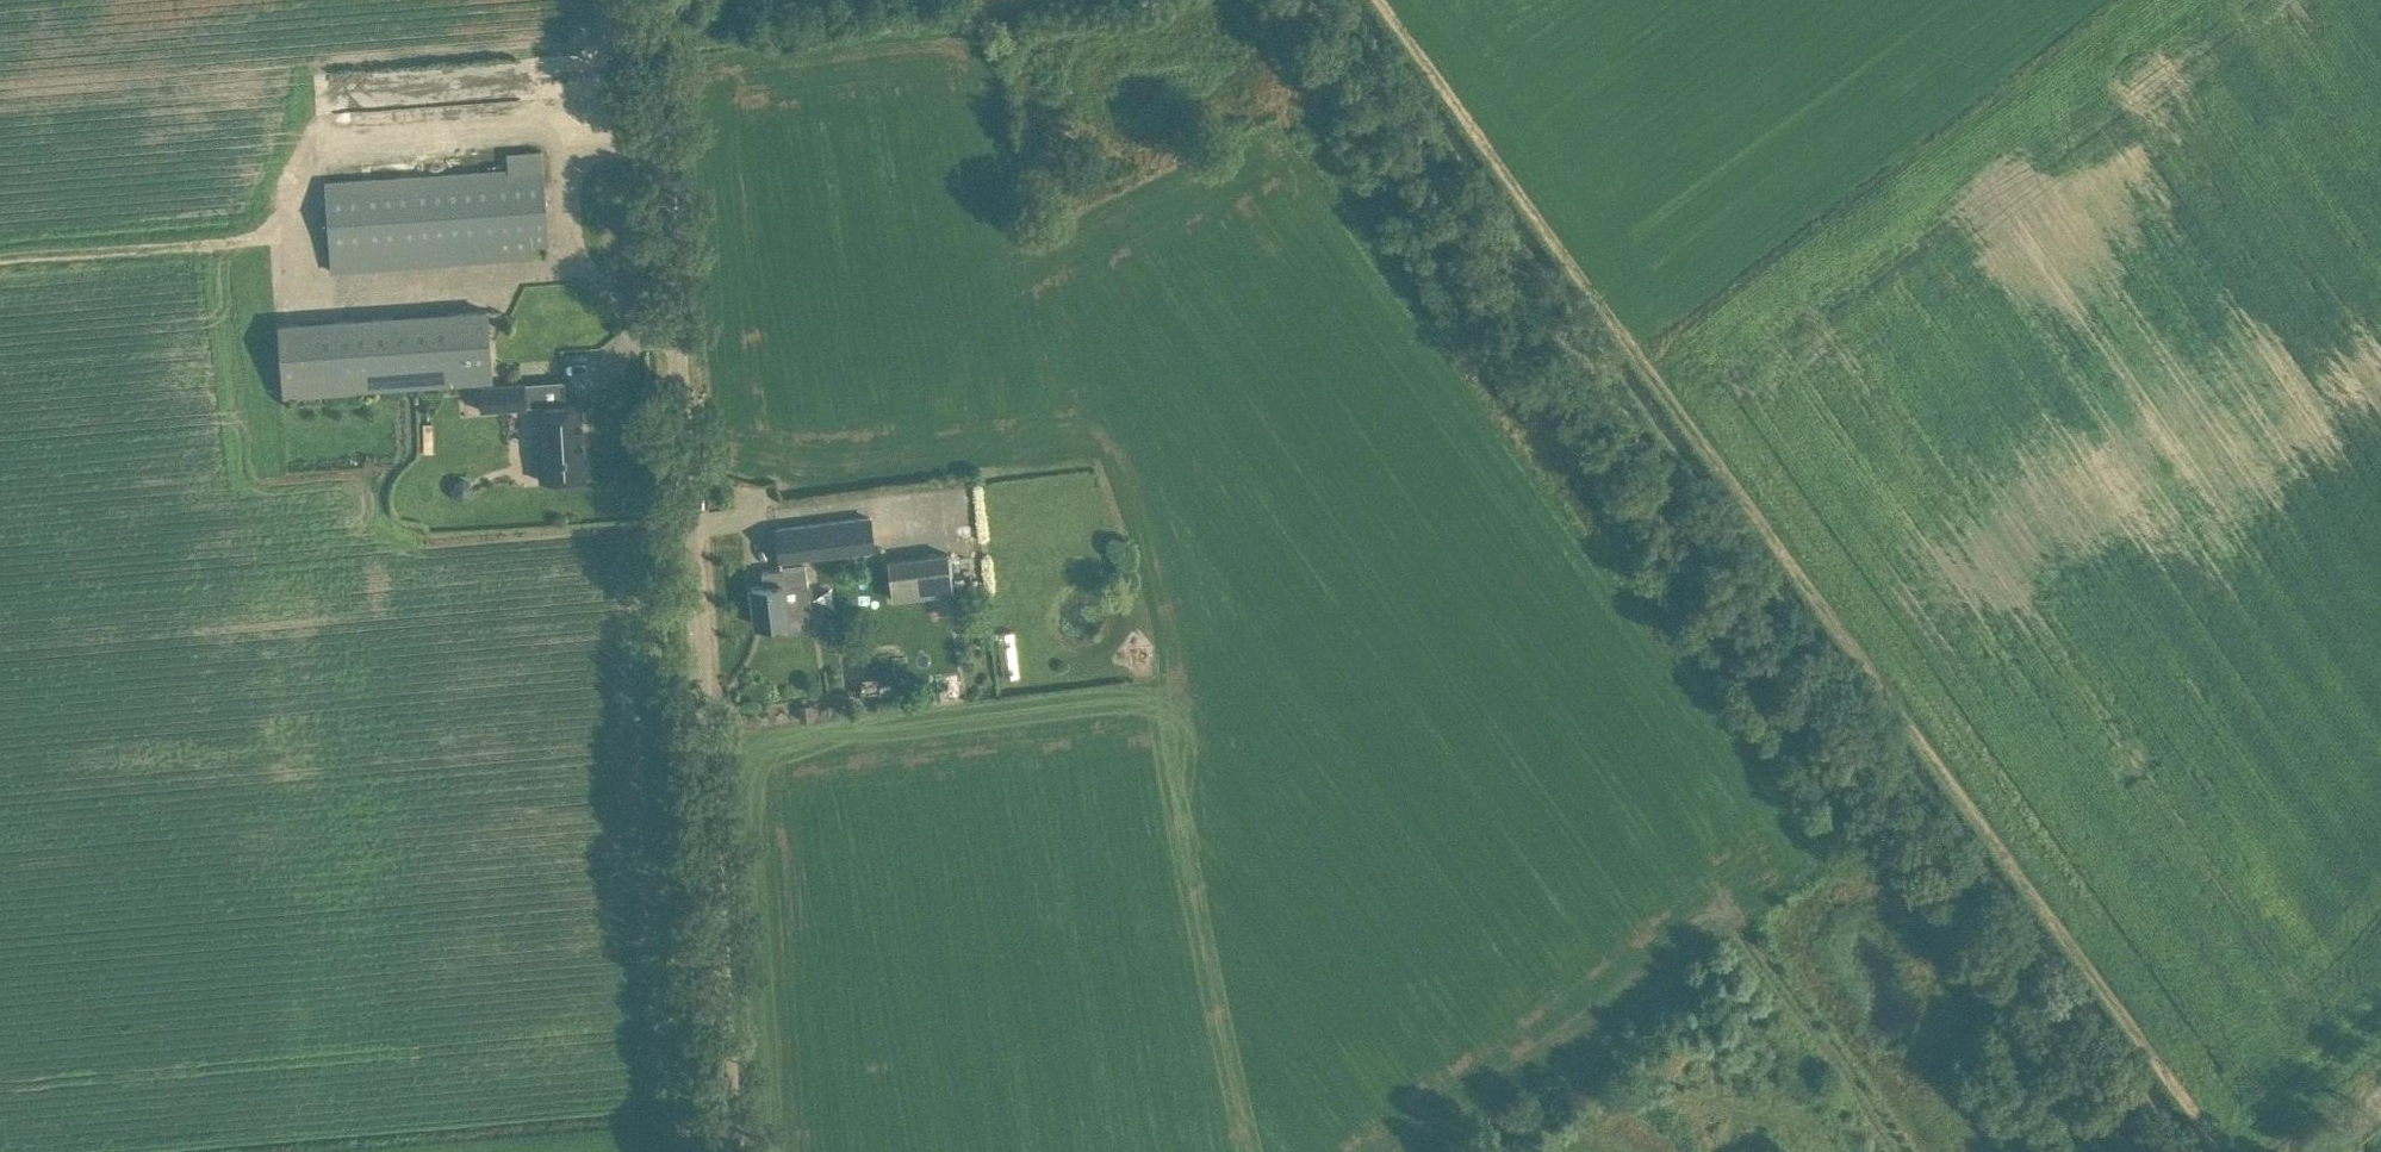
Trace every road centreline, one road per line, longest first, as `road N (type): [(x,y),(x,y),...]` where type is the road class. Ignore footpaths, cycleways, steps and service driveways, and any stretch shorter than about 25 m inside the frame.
road 1 (unclassified): [(738,1151),(653,0)]

